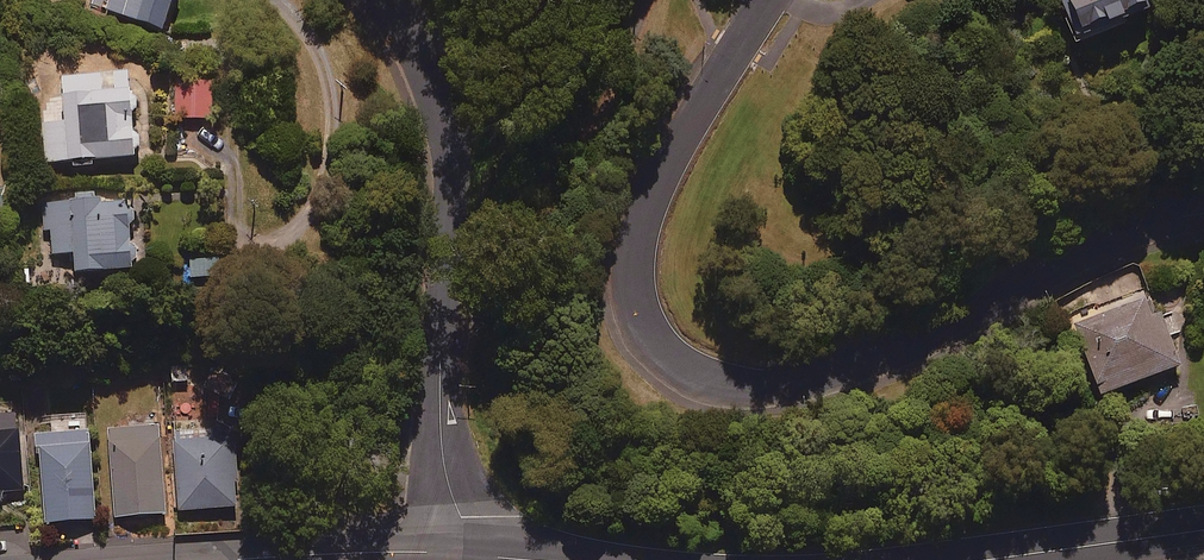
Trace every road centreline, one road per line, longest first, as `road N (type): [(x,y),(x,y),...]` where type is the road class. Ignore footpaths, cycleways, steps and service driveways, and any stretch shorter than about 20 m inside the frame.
road 1 (unclassified): [(772,0),(679,151),(636,241),(646,325),(672,358),(705,380),(739,390),(783,386),(880,361),(1134,227),(1203,208)]
road 2 (residential): [(478,555),(444,473),(439,393),(452,183),(447,127),(427,64),(386,0)]
road 3 (tertiary): [(478,555),(217,559)]
road 4 (tertiary): [(1203,536),(994,559)]

